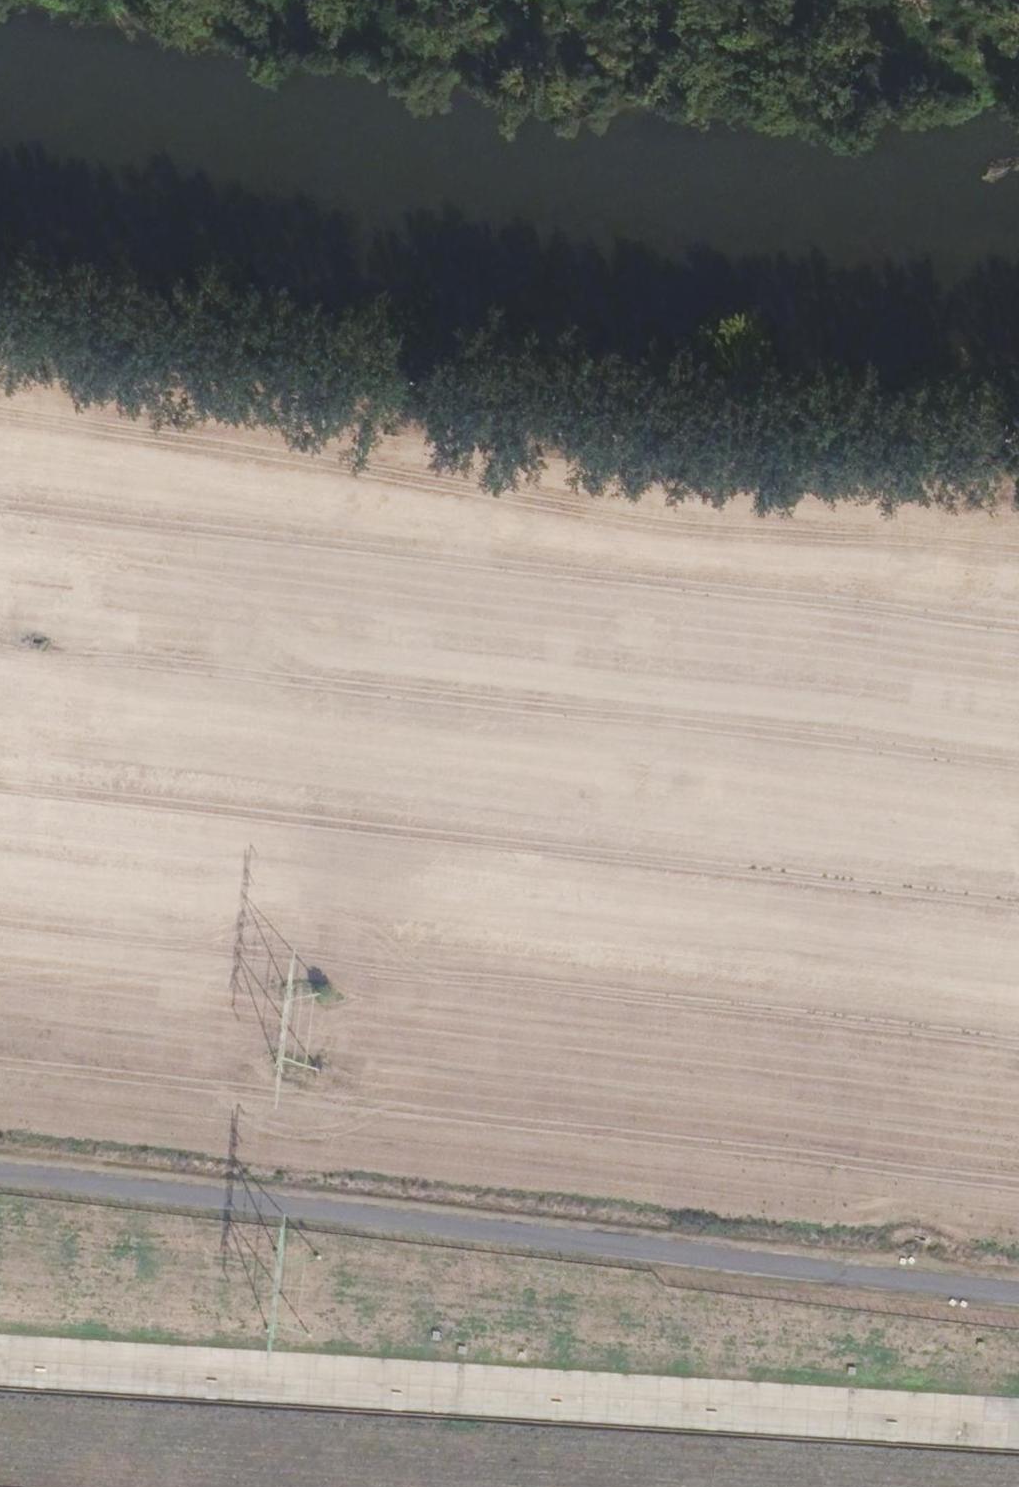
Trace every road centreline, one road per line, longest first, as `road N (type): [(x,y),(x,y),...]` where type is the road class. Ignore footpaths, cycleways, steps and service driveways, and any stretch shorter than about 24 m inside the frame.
road 1 (track): [(0,1171),(1018,1291)]

